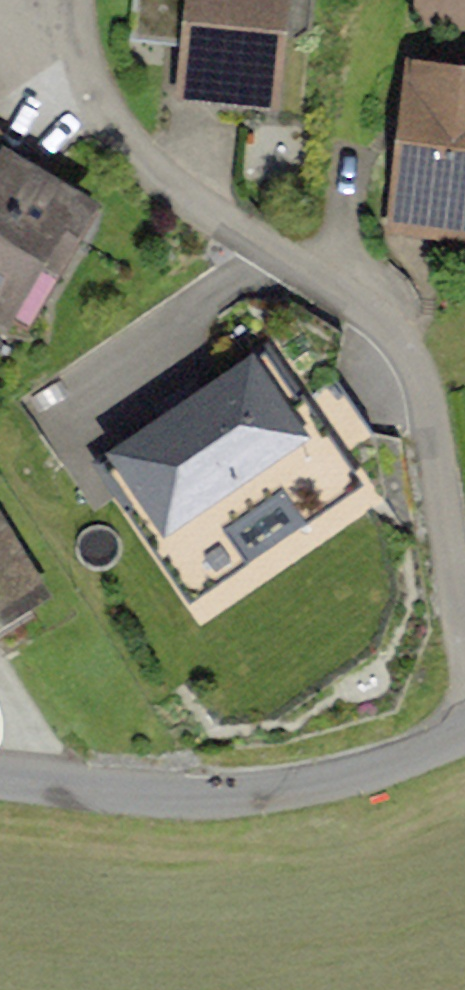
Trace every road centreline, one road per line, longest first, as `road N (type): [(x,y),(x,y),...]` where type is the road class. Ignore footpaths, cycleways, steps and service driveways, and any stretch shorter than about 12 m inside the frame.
road 1 (residential): [(464,621),(423,371),(338,286),(158,179),(81,61),(76,0)]
road 2 (residential): [(464,730),(346,783),(233,798),(0,779)]

